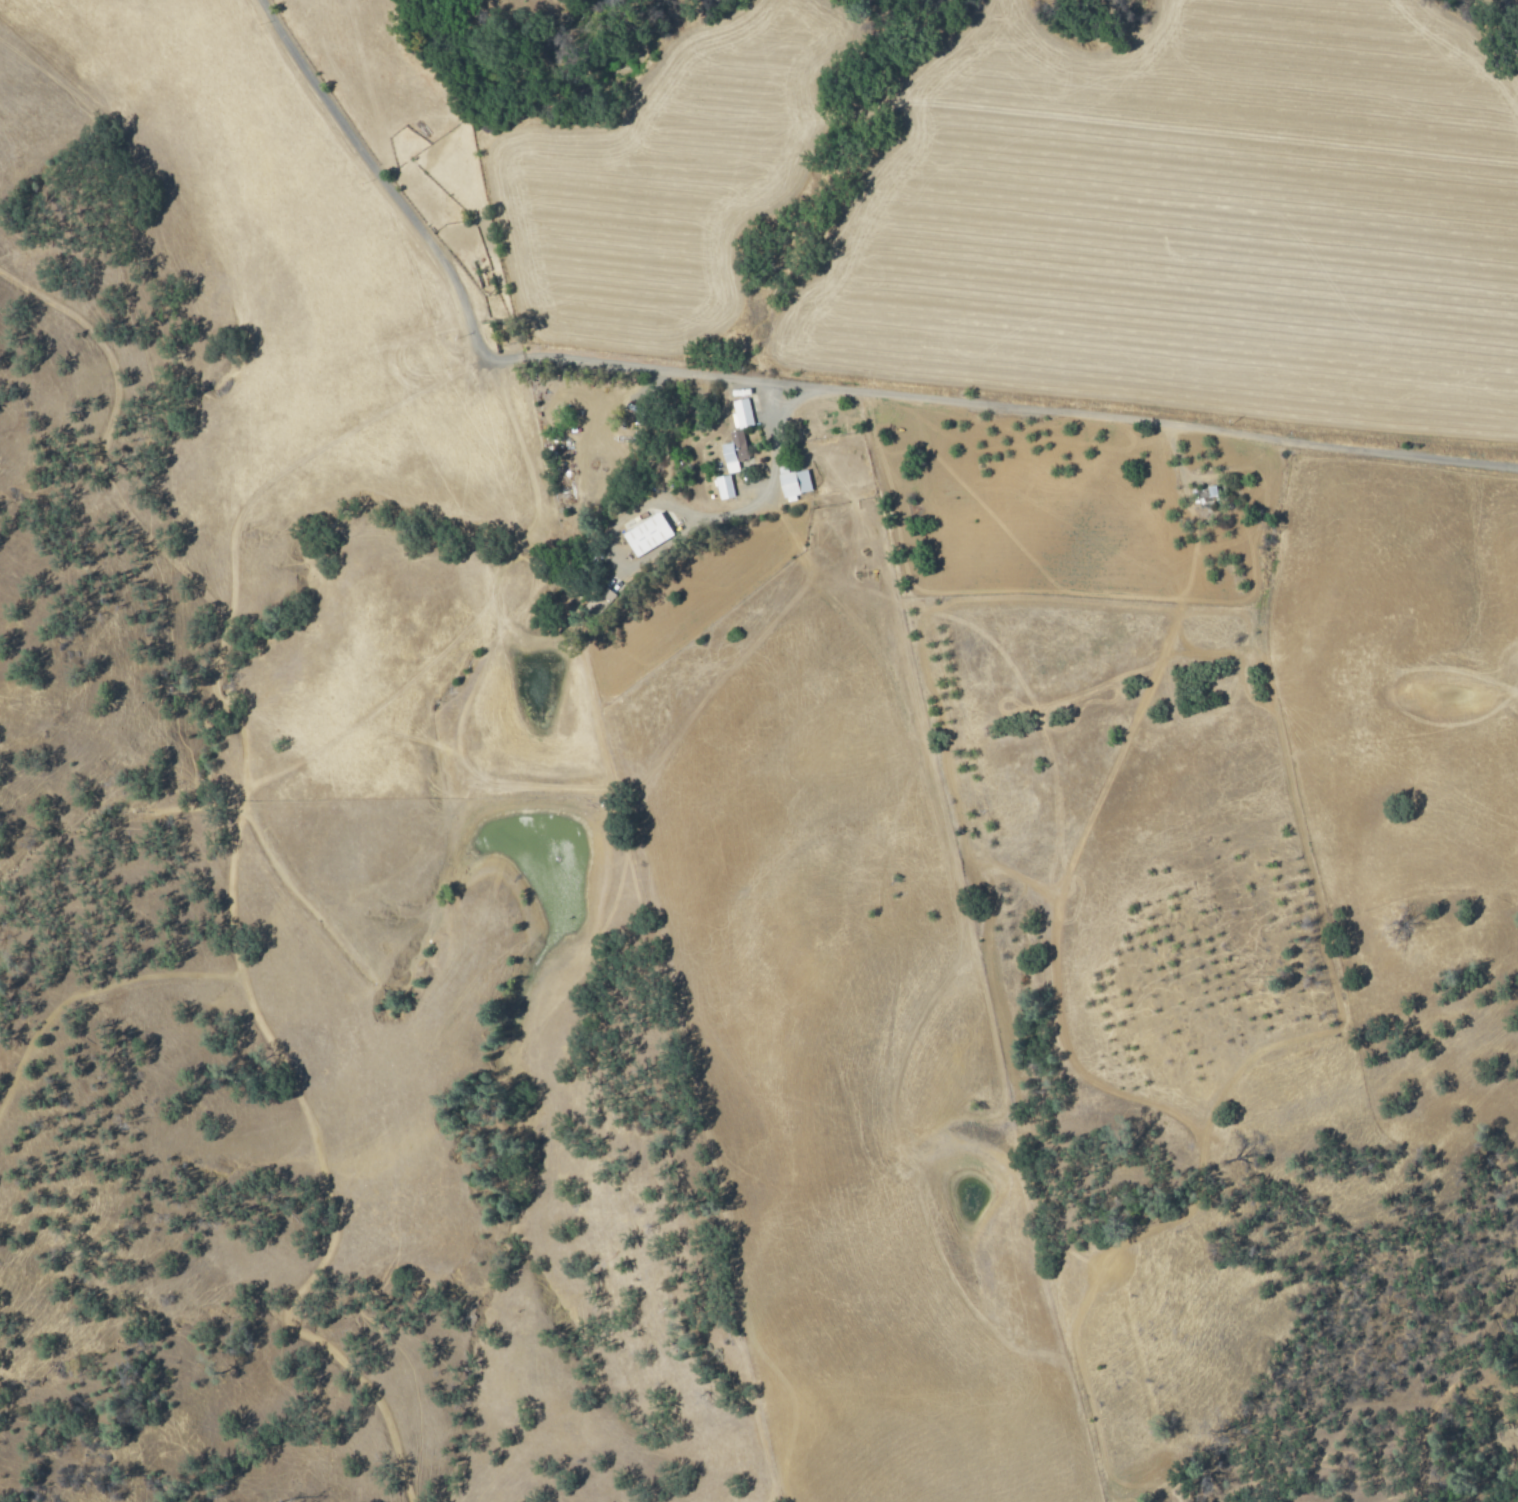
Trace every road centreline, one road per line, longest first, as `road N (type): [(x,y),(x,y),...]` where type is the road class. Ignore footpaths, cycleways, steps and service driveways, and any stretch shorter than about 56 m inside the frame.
road 1 (residential): [(1517,462),(542,357)]

